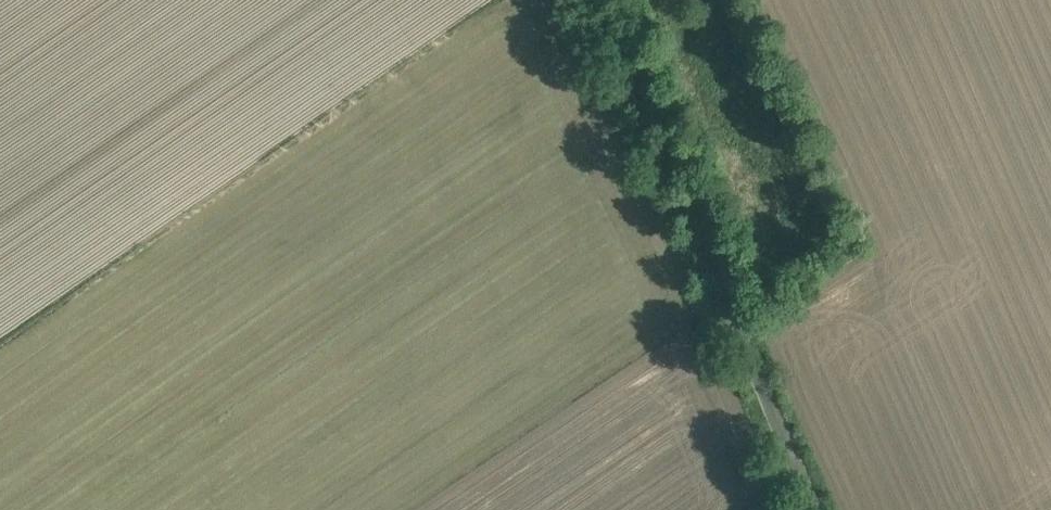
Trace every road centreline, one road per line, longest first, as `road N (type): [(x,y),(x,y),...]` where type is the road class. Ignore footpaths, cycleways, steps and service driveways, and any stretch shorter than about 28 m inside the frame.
road 1 (track): [(597,0),(810,509)]

